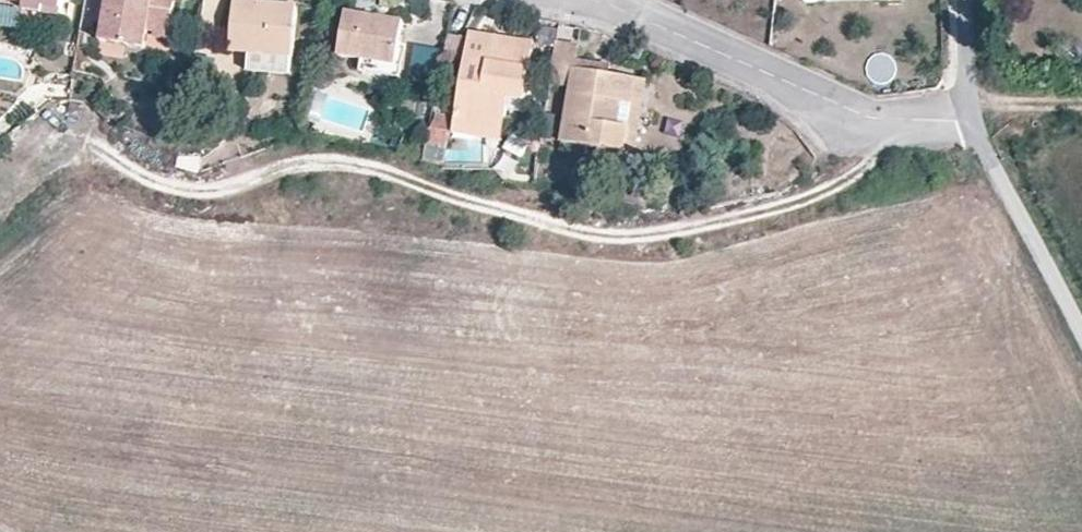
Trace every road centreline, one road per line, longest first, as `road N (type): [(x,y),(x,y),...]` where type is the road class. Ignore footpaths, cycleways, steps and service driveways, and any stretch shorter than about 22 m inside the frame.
road 1 (track): [(78,137),(190,196),(243,186),(300,161),(357,162),(461,202),(594,234),(662,233),(840,186),(878,147),(888,120)]
road 2 (residential): [(581,0),(868,118),(970,121)]
road 3 (unclassified): [(970,121),(1081,336)]
road 4 (residential): [(970,121),(962,0)]

